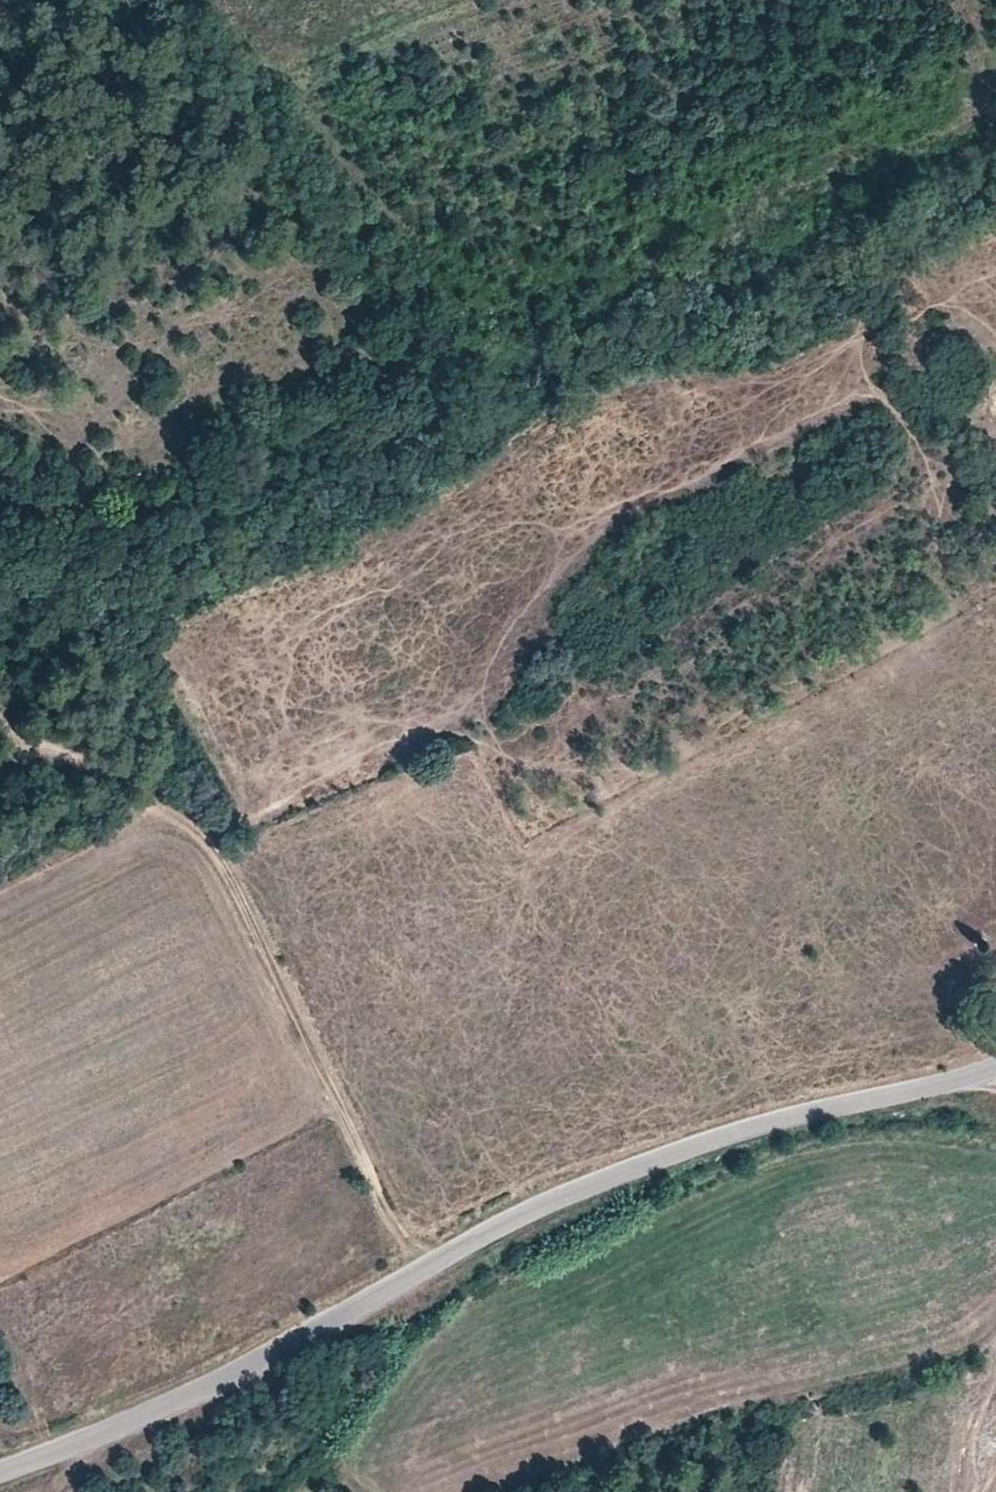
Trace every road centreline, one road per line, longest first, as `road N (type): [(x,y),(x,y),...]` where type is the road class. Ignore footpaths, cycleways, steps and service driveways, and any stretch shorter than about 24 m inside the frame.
road 1 (tertiary): [(995,1064),(757,1124),(550,1203),(267,1359),(113,1432),(0,1470)]

